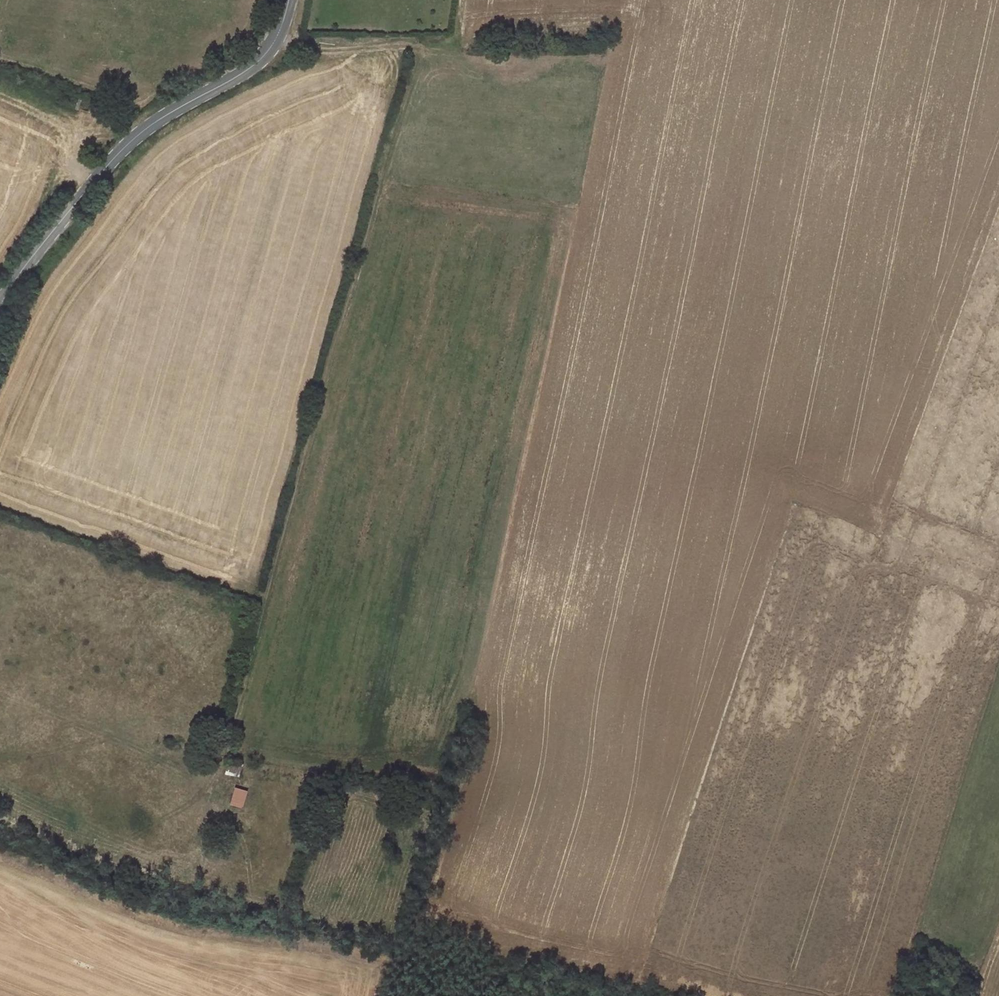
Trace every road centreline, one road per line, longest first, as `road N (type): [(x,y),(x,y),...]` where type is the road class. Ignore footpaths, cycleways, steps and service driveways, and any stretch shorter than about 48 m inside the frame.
road 1 (track): [(277,36),(311,50),(412,46),(420,55),(232,744)]
road 2 (secondary): [(289,0),(277,36),(254,64),(133,140),(17,277),(0,312)]

